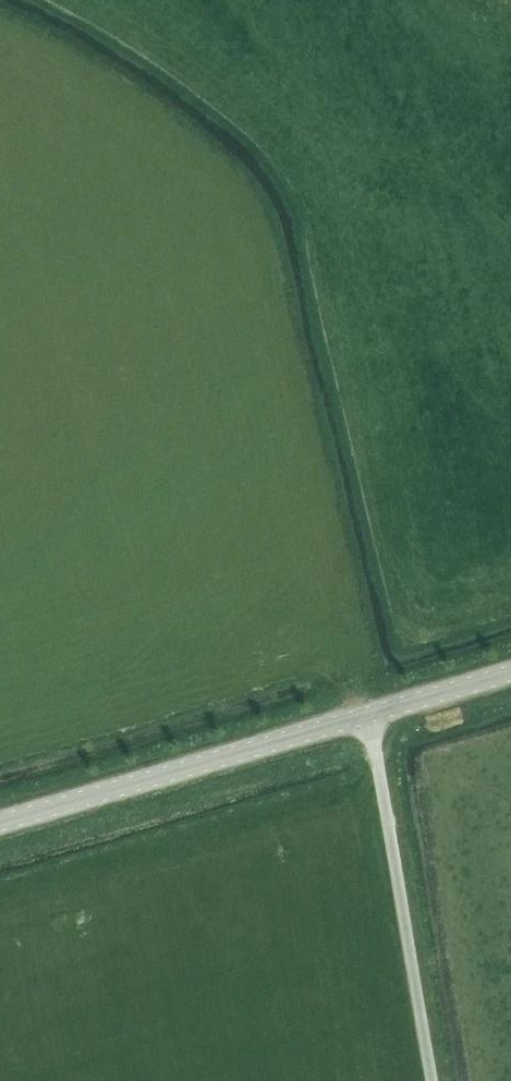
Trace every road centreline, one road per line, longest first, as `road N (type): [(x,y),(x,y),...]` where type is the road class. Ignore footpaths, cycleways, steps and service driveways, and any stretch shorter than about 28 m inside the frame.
road 1 (tertiary): [(0,823),(510,673)]

